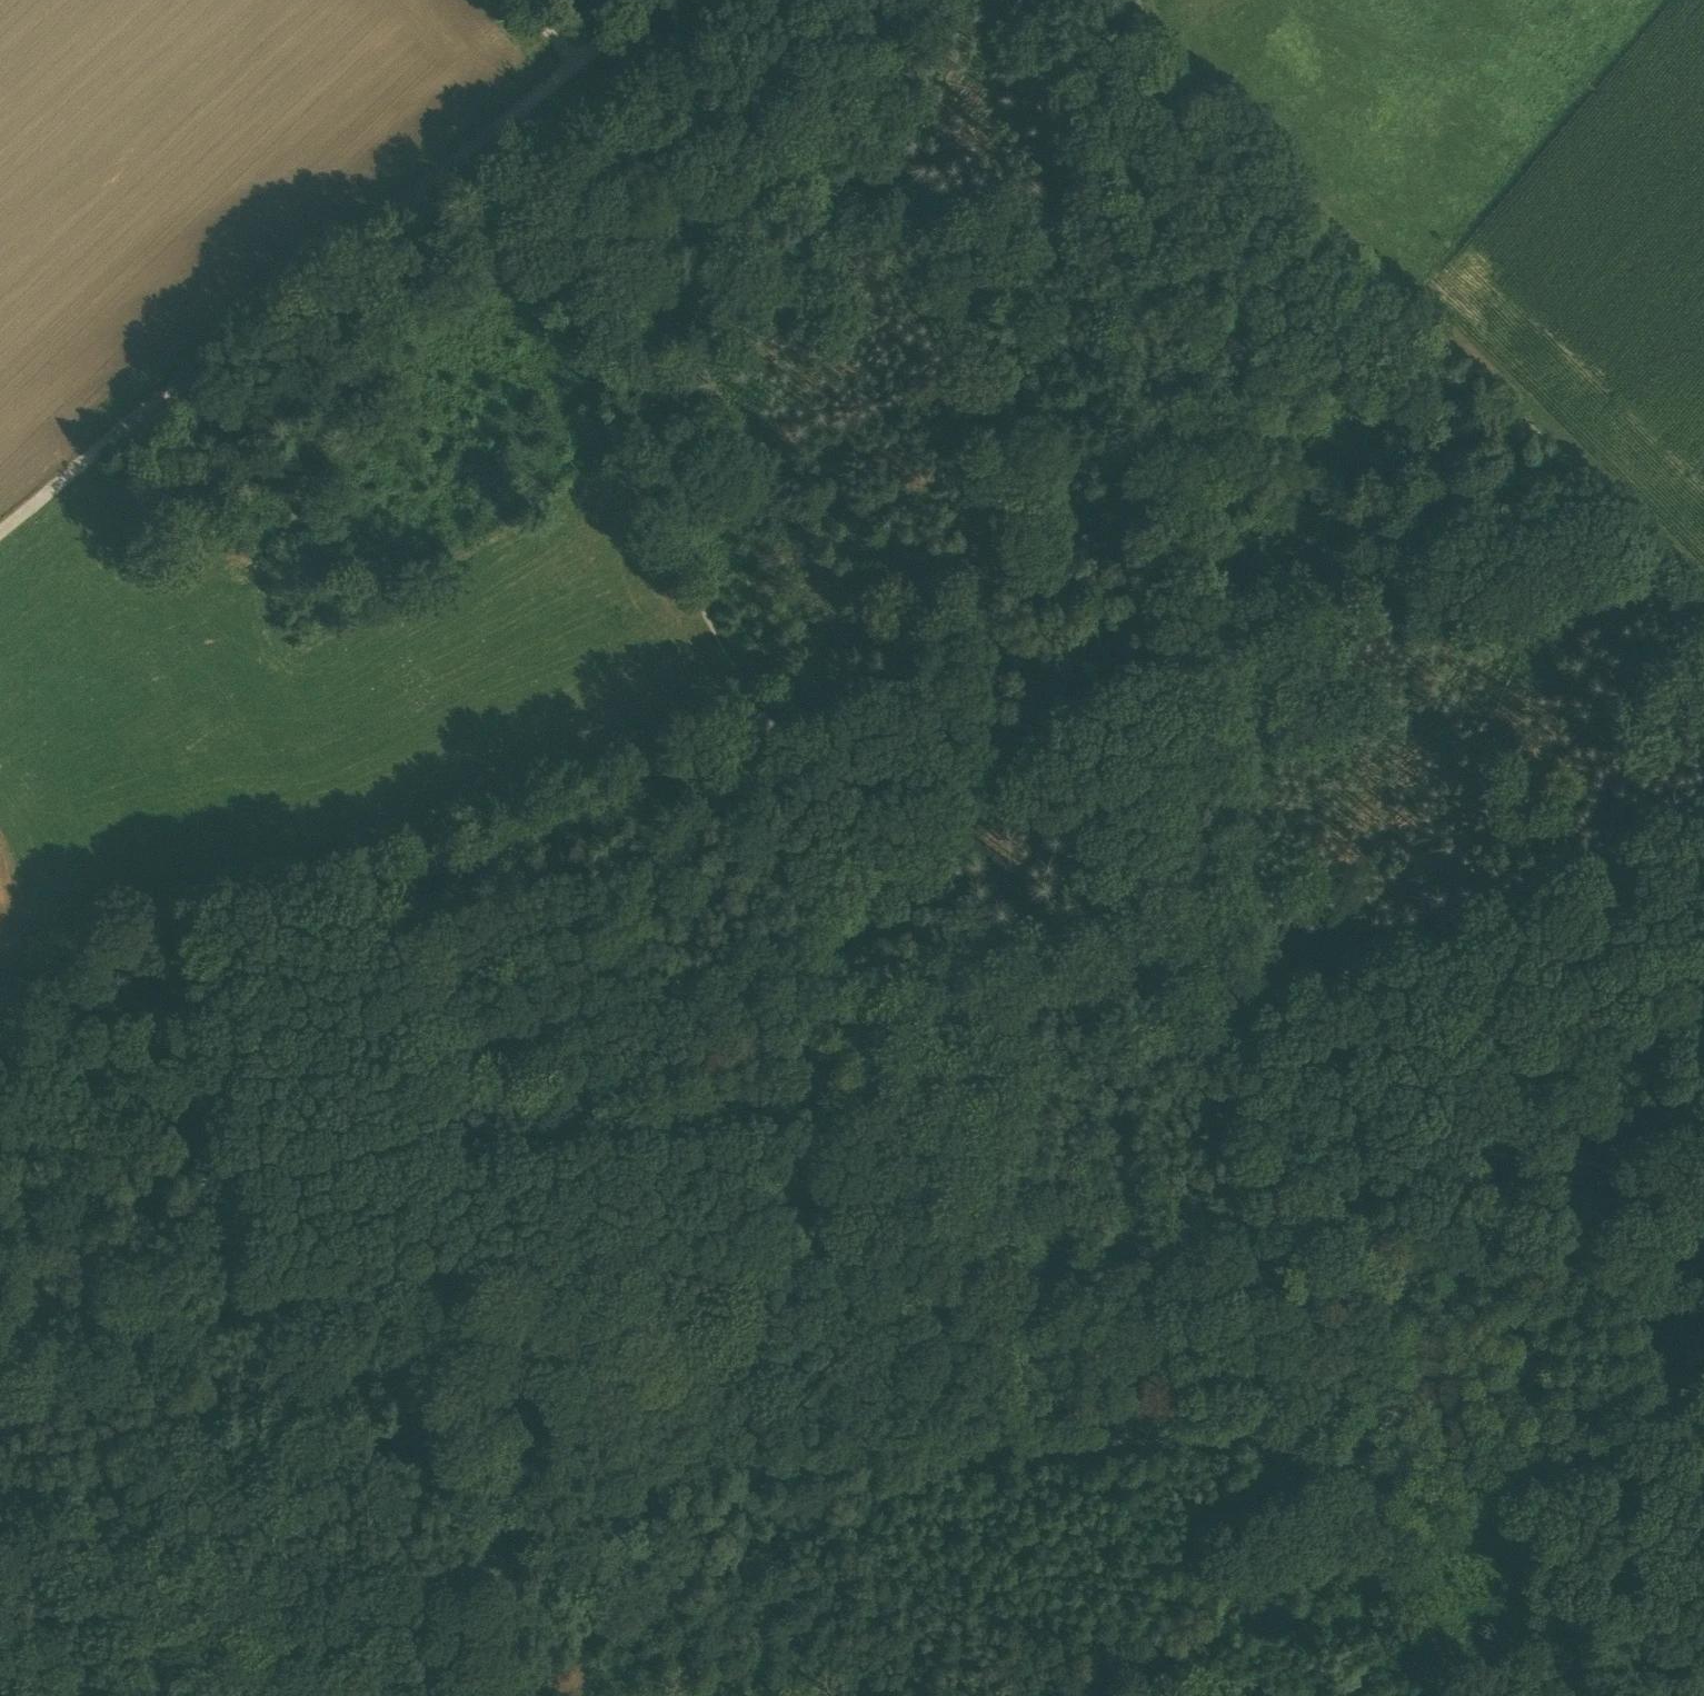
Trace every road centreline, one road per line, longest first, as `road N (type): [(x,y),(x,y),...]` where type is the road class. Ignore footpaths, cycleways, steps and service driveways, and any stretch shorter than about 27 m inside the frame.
road 1 (track): [(864,1449),(836,1123),(809,979),(796,834),(768,720),(647,512),(632,462),(656,389),(490,217),(456,158)]
road 2 (track): [(523,1695),(504,1584),(503,1510),(514,1474),(530,1462),(1068,1443),(1302,1446),(1337,1465),(1464,1695)]
road 3 (track): [(0,526),(656,0)]
road 4 (track): [(1253,1695),(1176,1673),(1122,1695)]

